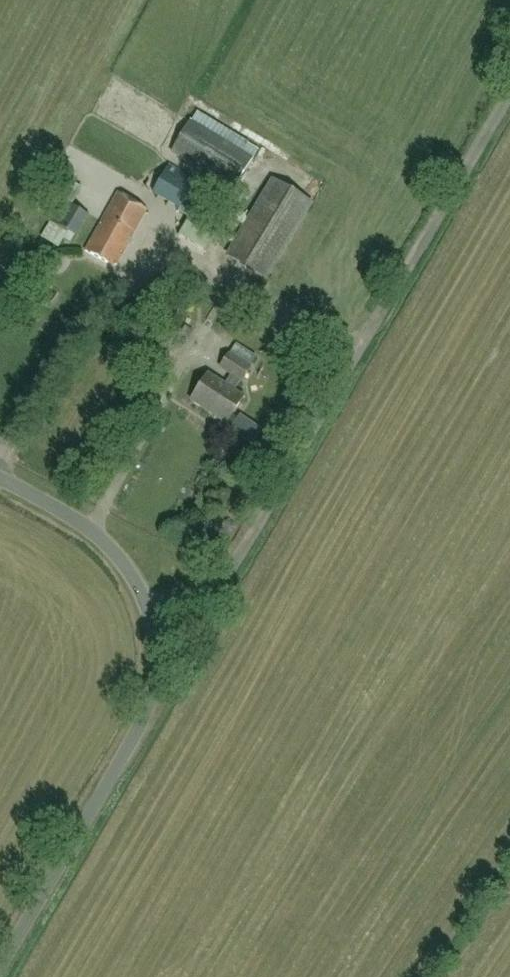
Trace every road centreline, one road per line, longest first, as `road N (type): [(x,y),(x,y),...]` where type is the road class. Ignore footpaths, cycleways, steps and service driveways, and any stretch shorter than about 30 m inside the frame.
road 1 (track): [(509,94),(146,718)]
road 2 (unclassified): [(0,973),(135,742),(156,667),(148,612),(124,562),(102,540),(0,481)]

